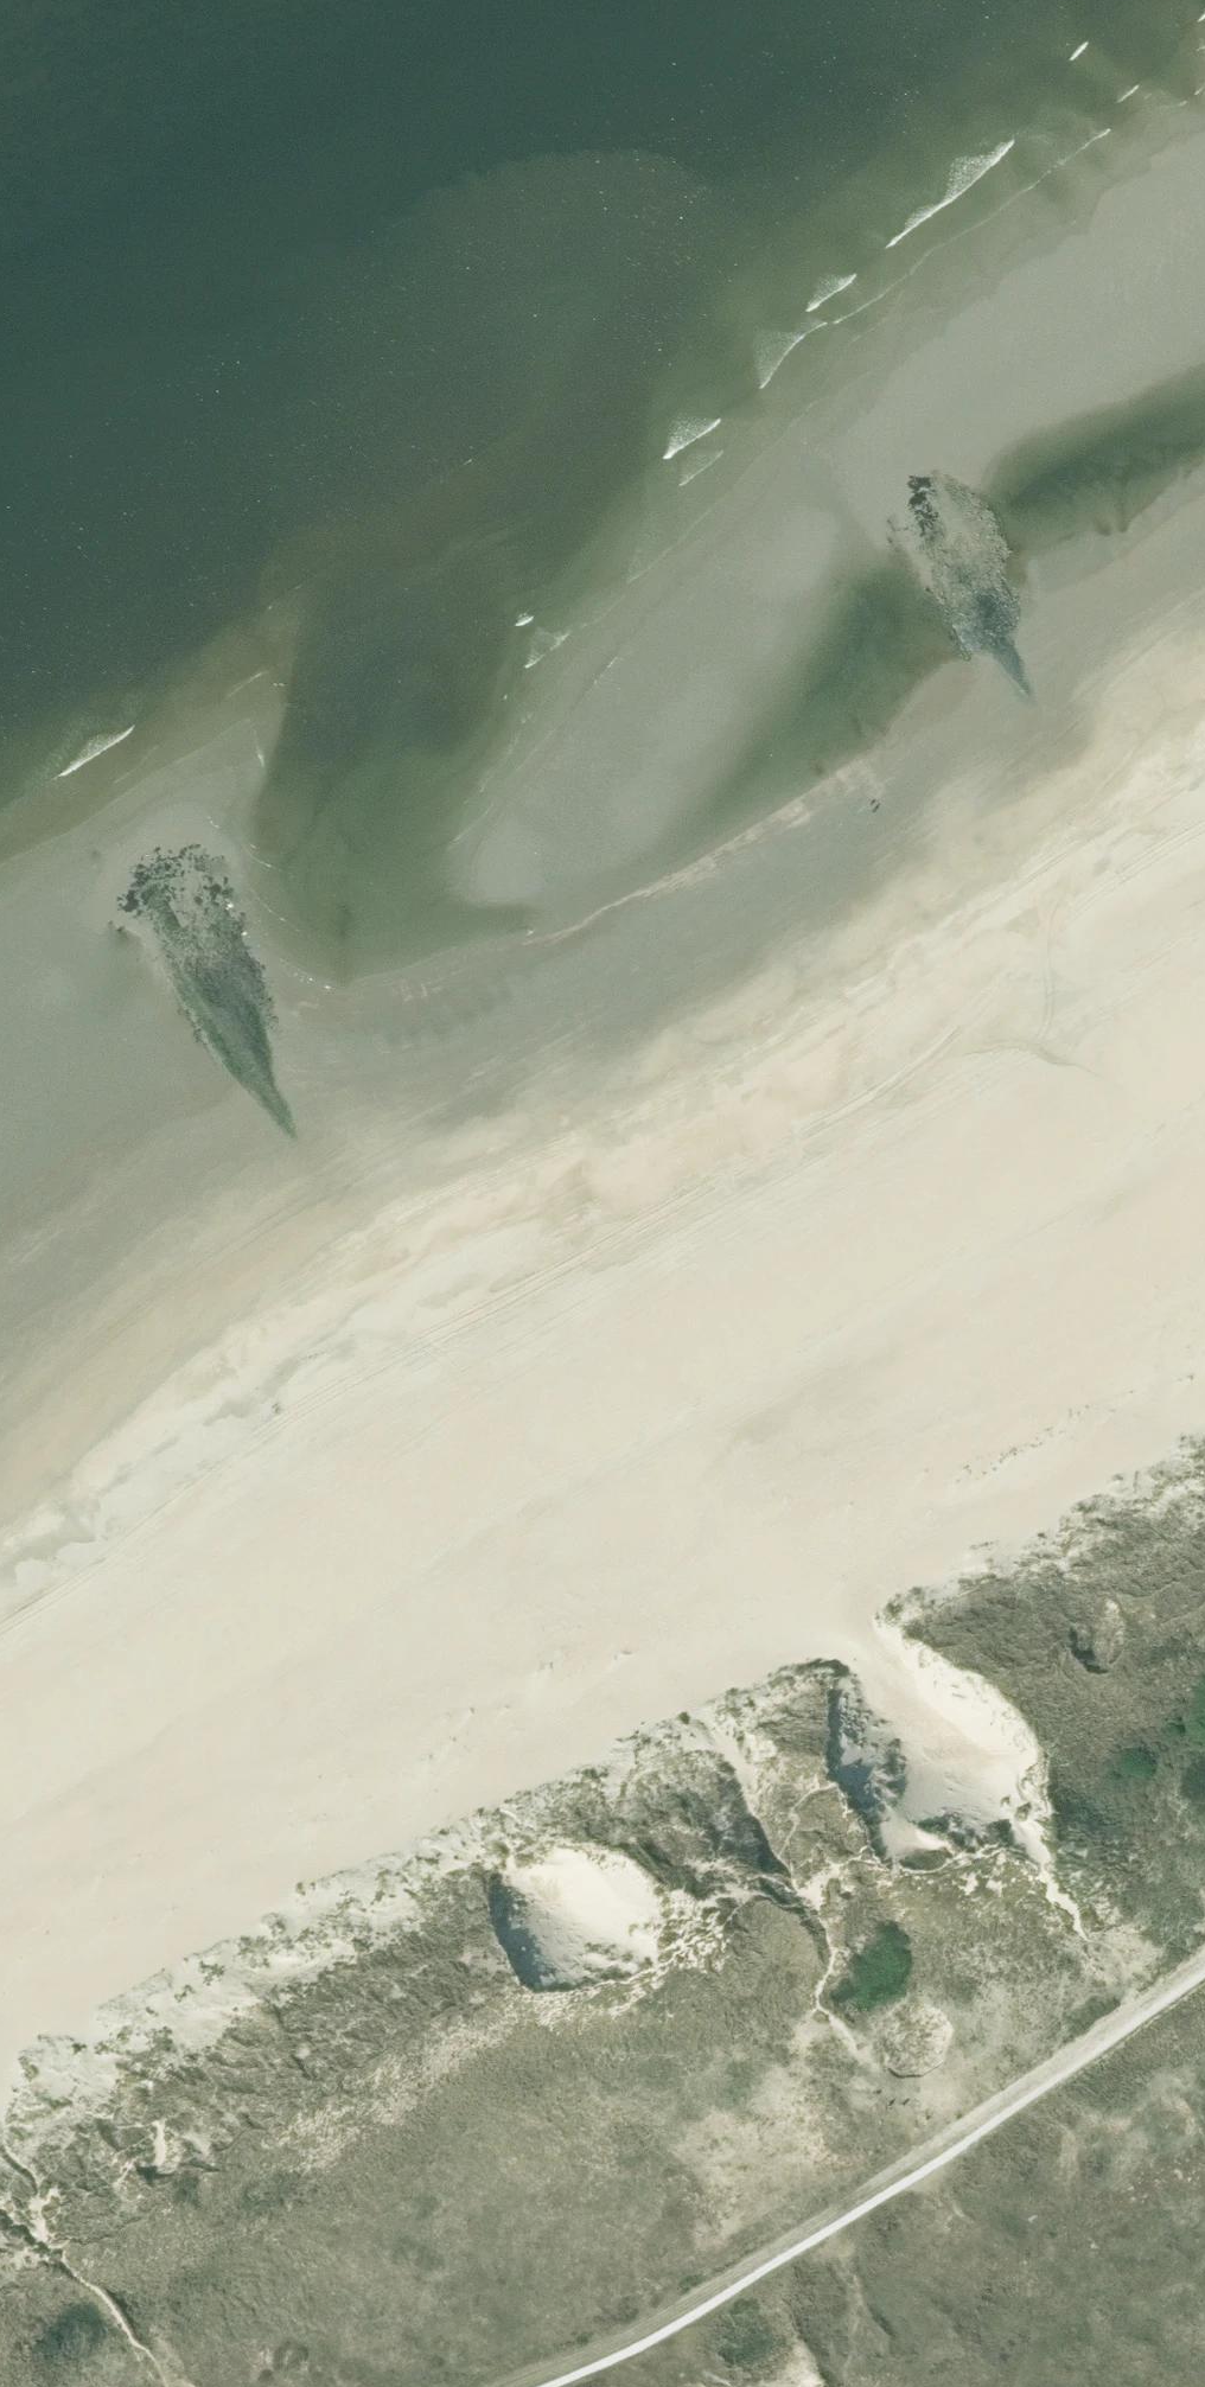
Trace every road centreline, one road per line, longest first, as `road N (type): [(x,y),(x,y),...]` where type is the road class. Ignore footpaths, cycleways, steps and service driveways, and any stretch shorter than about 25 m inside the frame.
road 1 (track): [(1204,1949),(880,2179),(652,2321),(506,2386)]

